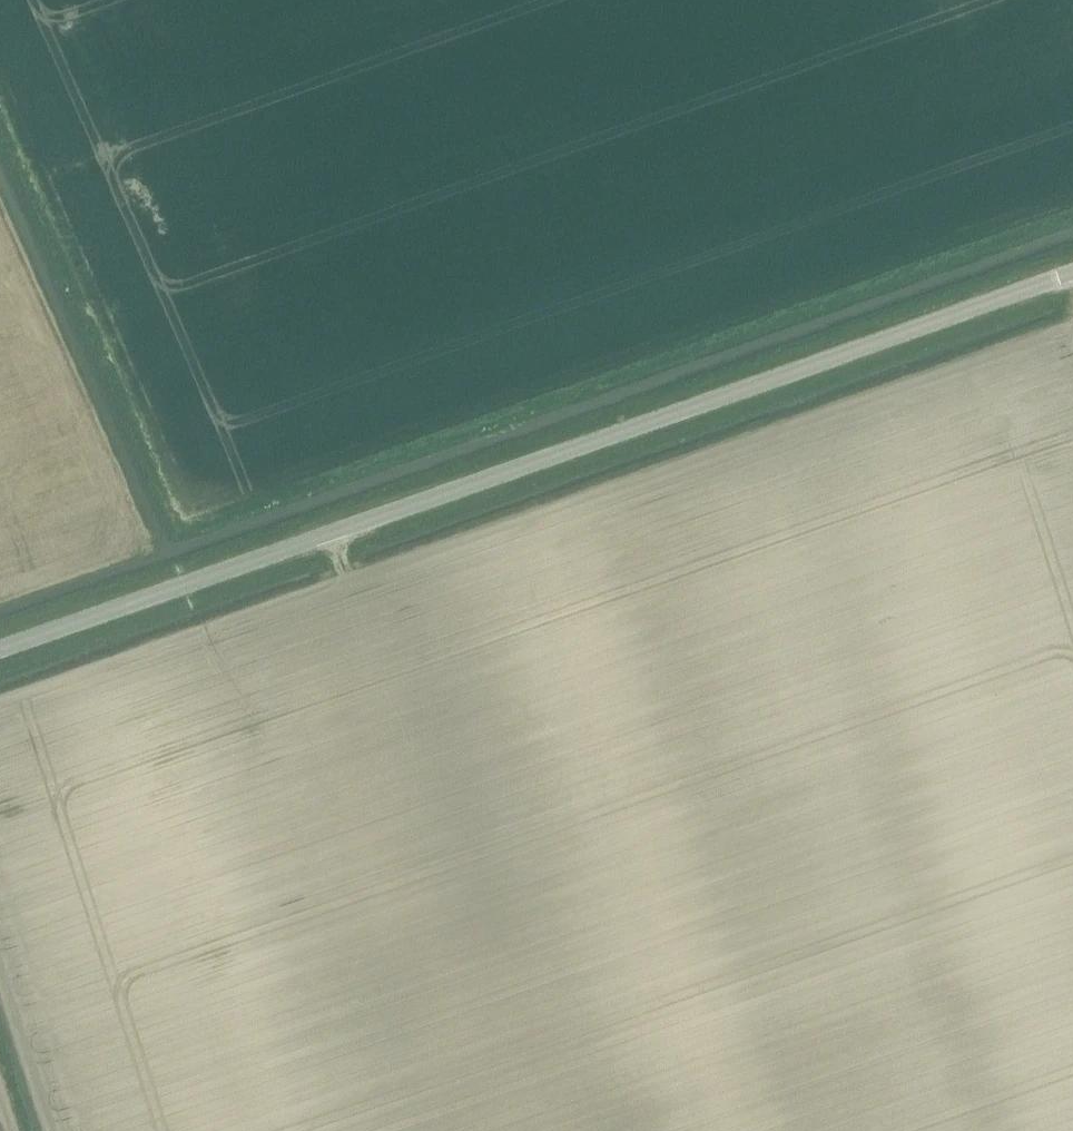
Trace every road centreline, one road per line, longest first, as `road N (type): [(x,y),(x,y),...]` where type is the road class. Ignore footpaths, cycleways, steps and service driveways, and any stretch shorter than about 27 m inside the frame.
road 1 (unclassified): [(0,645),(1072,272)]

